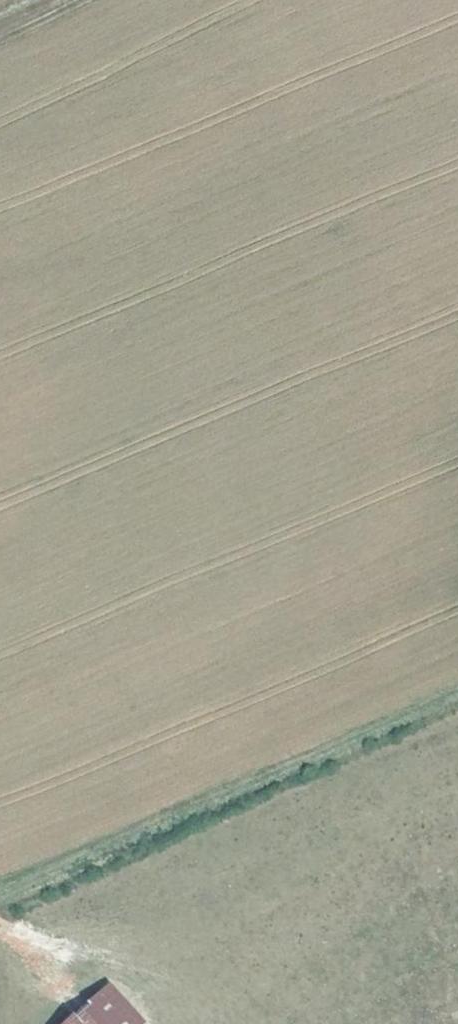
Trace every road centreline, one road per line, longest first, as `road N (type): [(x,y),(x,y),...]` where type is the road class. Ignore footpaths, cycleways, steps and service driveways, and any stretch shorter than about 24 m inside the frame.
road 1 (track): [(0,895),(457,684)]

